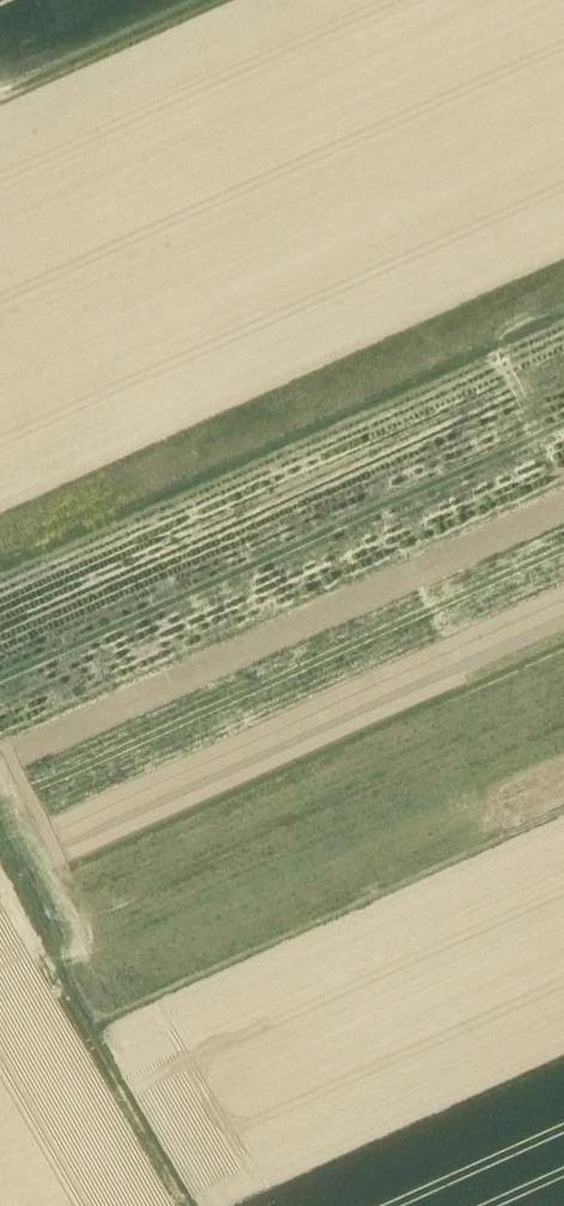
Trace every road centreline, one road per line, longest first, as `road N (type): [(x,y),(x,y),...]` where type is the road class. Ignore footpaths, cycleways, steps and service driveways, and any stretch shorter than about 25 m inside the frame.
road 1 (track): [(0,882),(186,1205)]
road 2 (track): [(0,96),(212,0)]

